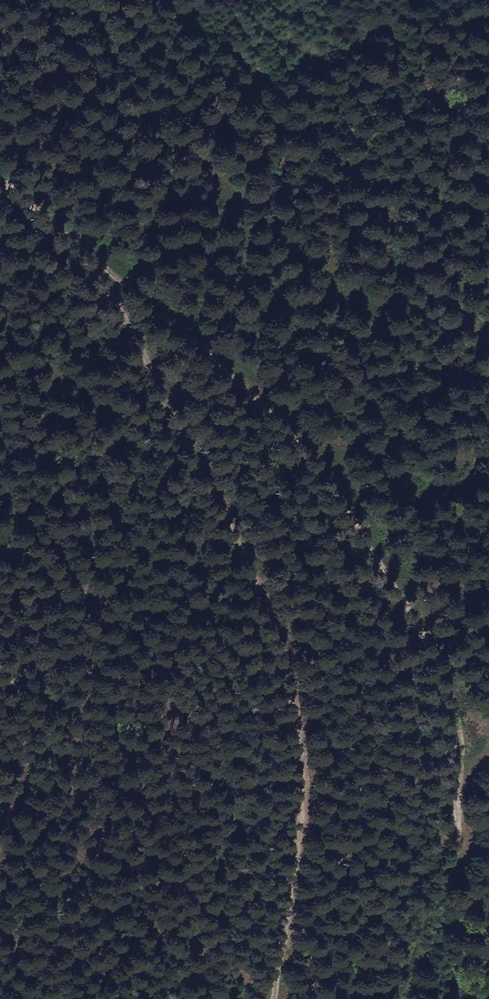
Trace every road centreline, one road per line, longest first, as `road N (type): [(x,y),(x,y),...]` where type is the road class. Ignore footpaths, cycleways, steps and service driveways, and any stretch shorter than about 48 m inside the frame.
road 1 (track): [(0,175),(290,429),(395,573),(459,701),(471,755),(463,882),(470,998)]
road 2 (track): [(272,998),(284,903),(290,688),(272,612),(98,261)]
road 3 (track): [(404,998),(432,900),(463,882)]

